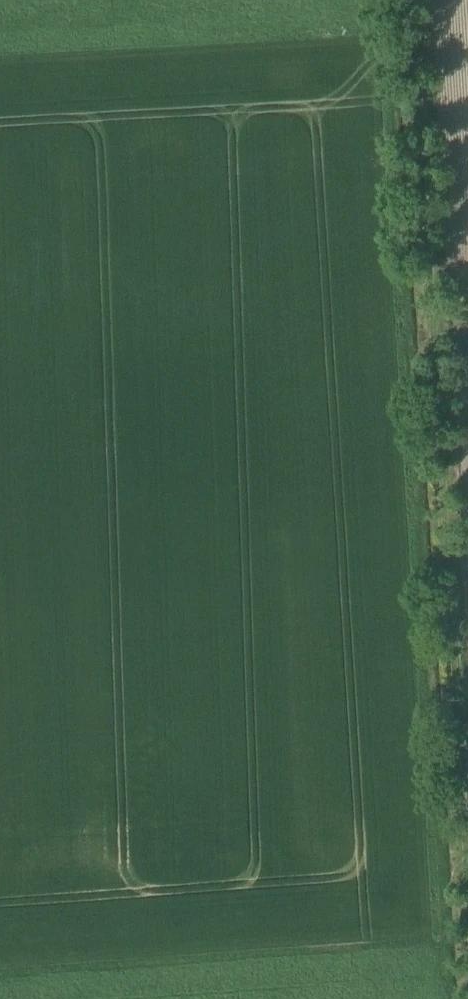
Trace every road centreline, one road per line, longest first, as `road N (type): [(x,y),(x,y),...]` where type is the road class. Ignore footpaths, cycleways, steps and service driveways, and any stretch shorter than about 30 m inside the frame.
road 1 (track): [(467,937),(413,0)]

